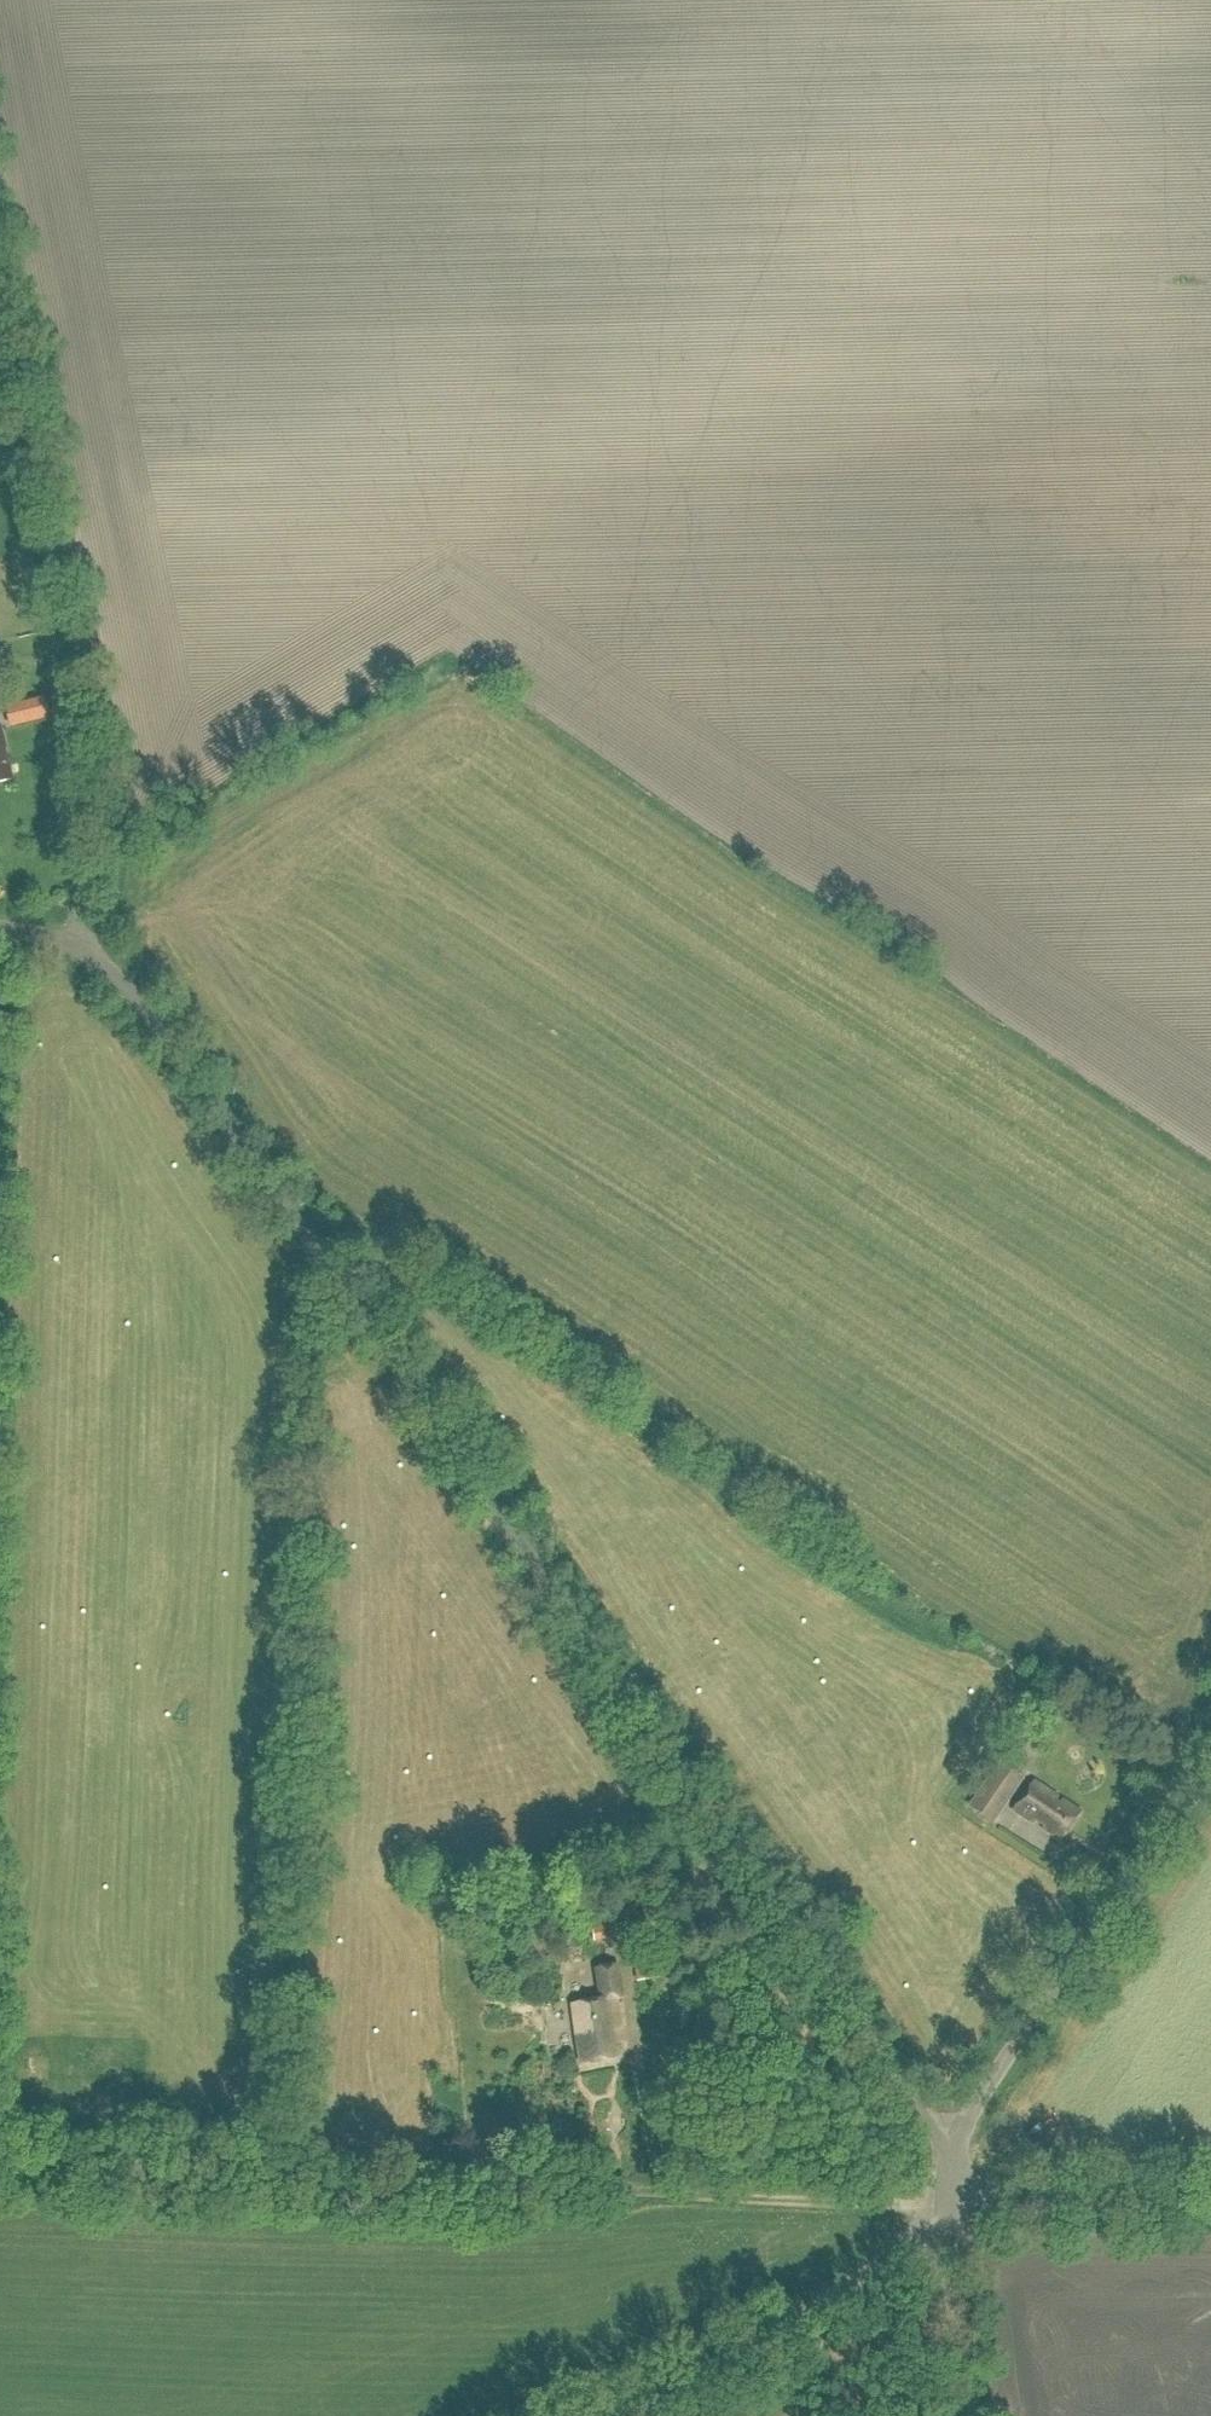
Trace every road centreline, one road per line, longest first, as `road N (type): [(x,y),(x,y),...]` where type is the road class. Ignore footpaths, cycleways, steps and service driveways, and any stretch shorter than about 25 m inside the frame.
road 1 (unclassified): [(0,928),(63,940),(128,984),(953,2149)]
road 2 (track): [(0,2166),(505,2181),(686,2197)]
road 3 (unclassified): [(953,2149),(1210,1742)]
road 4 (unclassified): [(627,2415),(947,2227)]
road 5 (unclassified): [(1210,2210),(948,2202)]
road 6 (track): [(686,2197),(948,2202)]
road 7 (unclassified): [(963,2415),(947,2227)]
road 8 (track): [(686,2197),(663,2180),(640,2059)]

